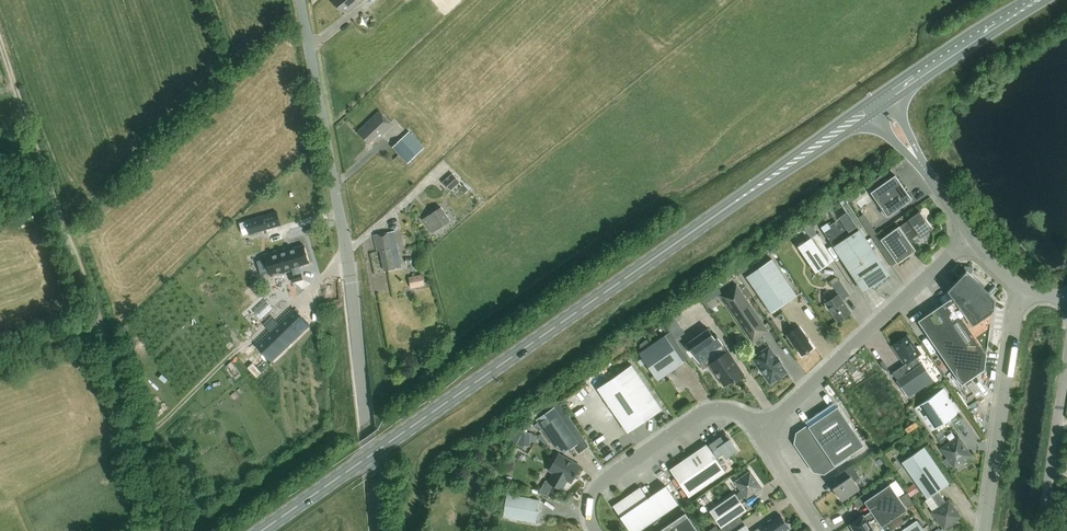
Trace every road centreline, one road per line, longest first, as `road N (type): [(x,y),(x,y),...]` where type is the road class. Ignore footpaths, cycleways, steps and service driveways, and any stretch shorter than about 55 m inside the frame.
road 1 (primary): [(263,530),(879,103)]
road 2 (track): [(345,248),(154,428),(142,430),(0,46)]
road 3 (unclassified): [(378,530),(345,248),(299,0)]
road 4 (residential): [(758,426),(970,237)]
road 5 (residential): [(985,530),(1020,289)]
road 6 (residential): [(597,530),(590,510),(597,489),(709,409),(733,411),(758,426)]
road 7 (primary): [(879,103),(1022,6)]
road 8 (unclassified): [(1041,530),(1066,360)]
road 9 (unclassified): [(970,237),(879,103)]
road 10 (residential): [(824,530),(758,426)]

